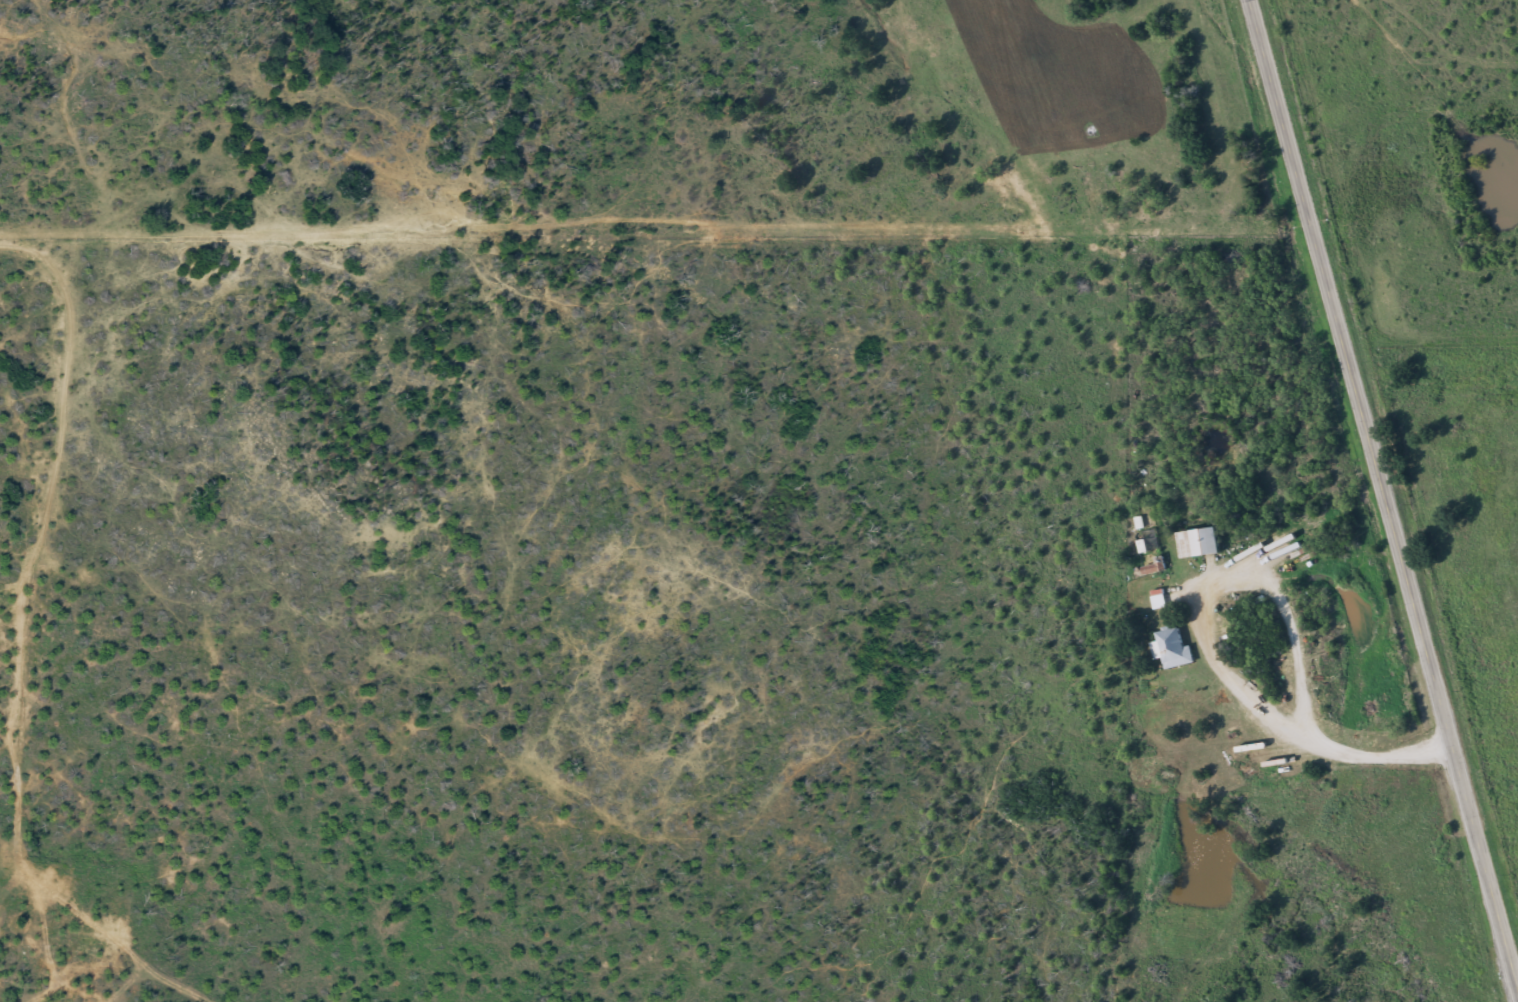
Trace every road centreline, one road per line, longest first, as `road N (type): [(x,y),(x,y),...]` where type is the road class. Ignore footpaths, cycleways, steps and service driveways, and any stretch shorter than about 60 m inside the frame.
road 1 (secondary): [(1517,951),(1263,0)]

